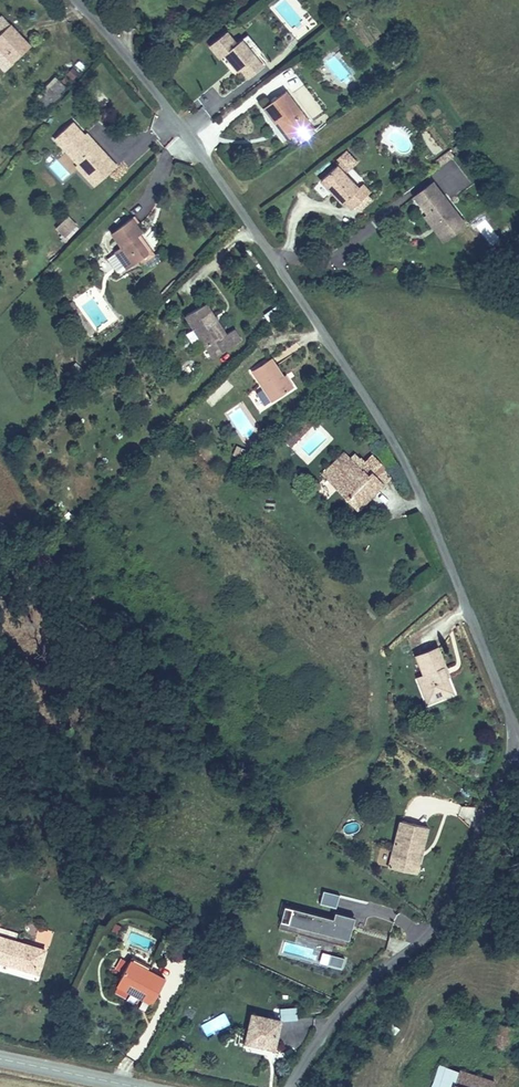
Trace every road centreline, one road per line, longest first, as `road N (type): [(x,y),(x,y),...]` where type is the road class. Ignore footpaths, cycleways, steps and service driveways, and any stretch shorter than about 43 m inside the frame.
road 1 (unclassified): [(79,0),(176,115),(416,487),(510,712),(511,739)]
road 2 (unclassified): [(511,739),(511,765),(438,907),(332,1022),(289,1086)]
road 3 (track): [(281,269),(518,288)]
road 4 (secondary): [(0,1058),(142,1086)]

